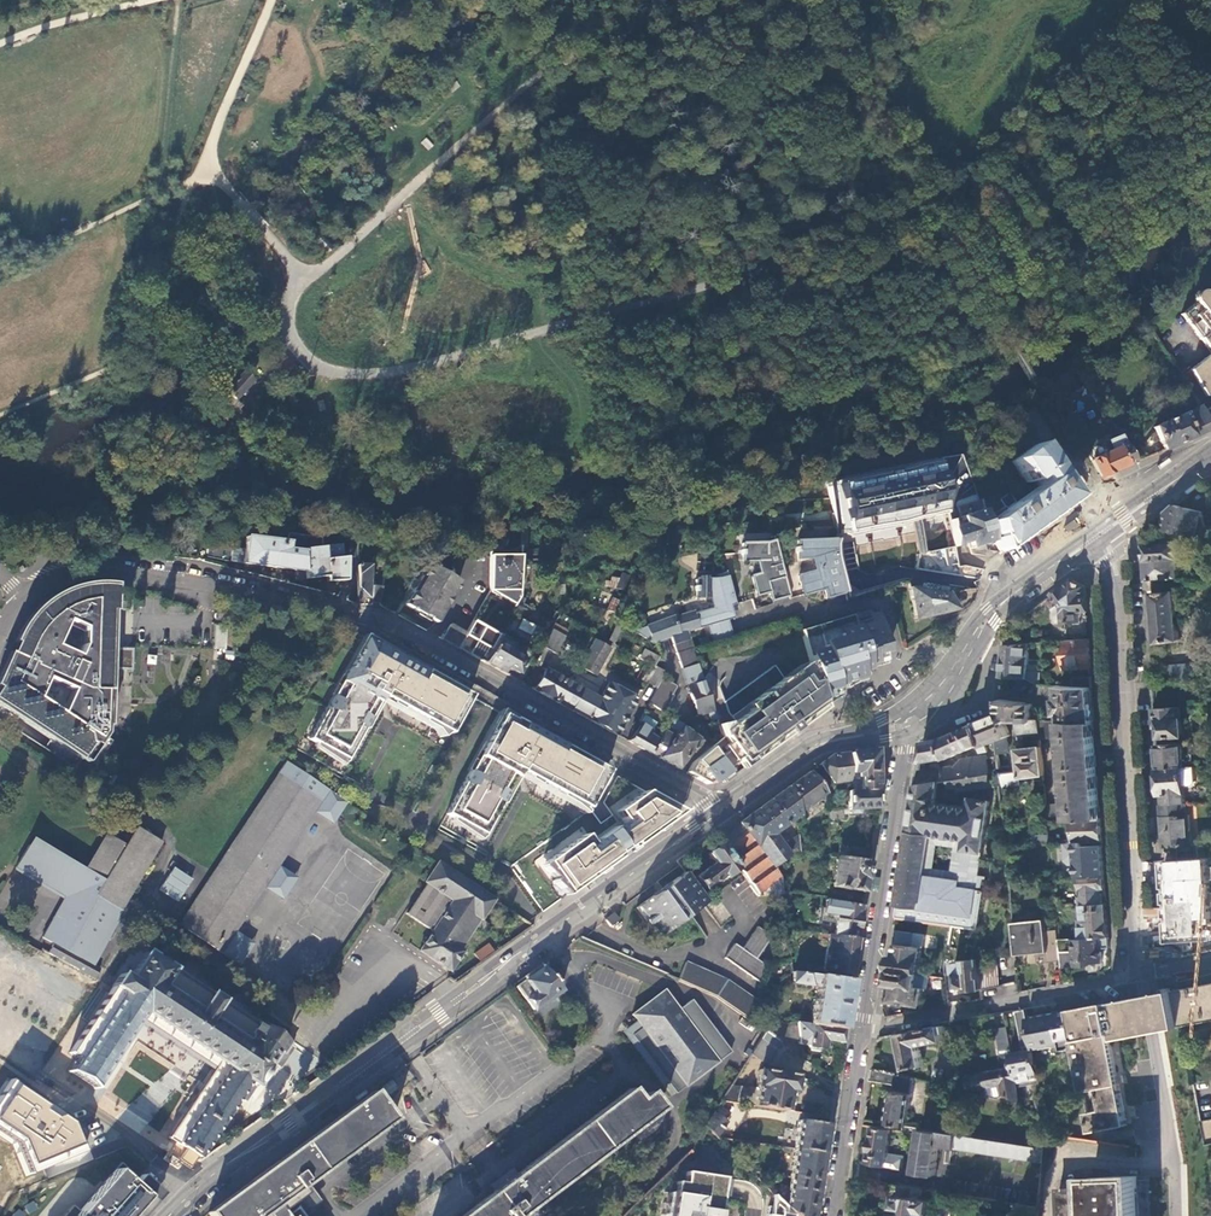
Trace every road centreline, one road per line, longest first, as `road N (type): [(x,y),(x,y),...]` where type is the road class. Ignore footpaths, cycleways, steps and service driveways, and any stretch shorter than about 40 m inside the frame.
road 1 (residential): [(22,598),(54,578),(153,576),(363,618),(723,809)]
road 2 (secondary): [(723,809),(211,1176),(173,1215)]
road 3 (residential): [(1101,533),(1117,557),(1141,976)]
road 4 (tertiary): [(907,721),(861,1032)]
road 5 (residential): [(1141,976),(861,1032)]
road 6 (secondary): [(1101,533),(985,617),(940,692),(907,721)]
road 7 (track): [(355,783),(507,876),(549,933)]
road 8 (secondary): [(907,721),(813,747),(723,809)]
road 9 (tertiary): [(861,1032),(834,1215)]
road 10 (secondary): [(1210,454),(1101,533)]

